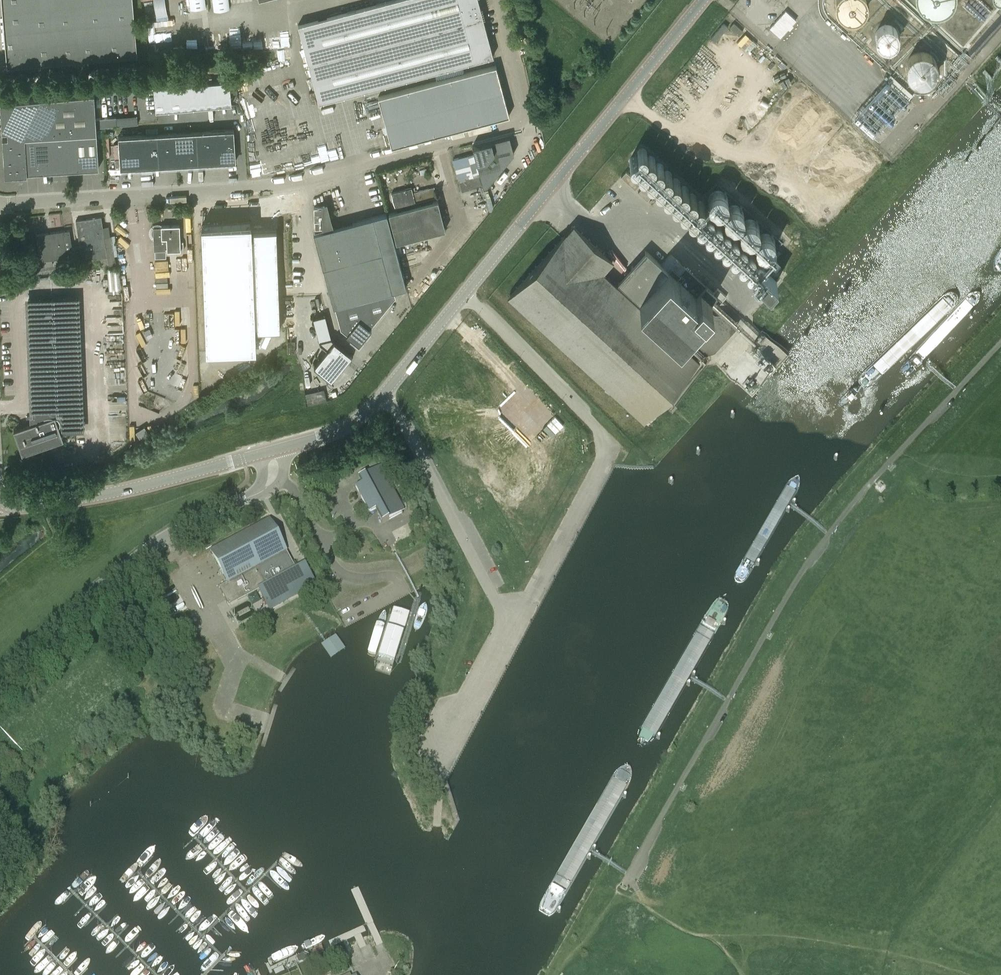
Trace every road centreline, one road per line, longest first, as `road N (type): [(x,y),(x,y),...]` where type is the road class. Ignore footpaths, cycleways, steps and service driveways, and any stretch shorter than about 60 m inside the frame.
road 1 (unclassified): [(1000,350),(865,497),(805,579),(626,887)]
road 2 (unclassified): [(0,206),(271,188),(526,119),(501,0)]
road 3 (unclassified): [(513,627),(614,446),(465,293)]
road 4 (unclassified): [(0,670),(133,559),(256,494)]
road 5 (tertiary): [(522,223),(703,0)]
road 6 (tertiary): [(261,454),(43,505),(0,499)]
road 7 (unclassified): [(384,394),(513,627)]
road 8 (unclassified): [(513,627),(440,759),(437,830)]
road 9 (tertiary): [(465,293),(384,394)]

